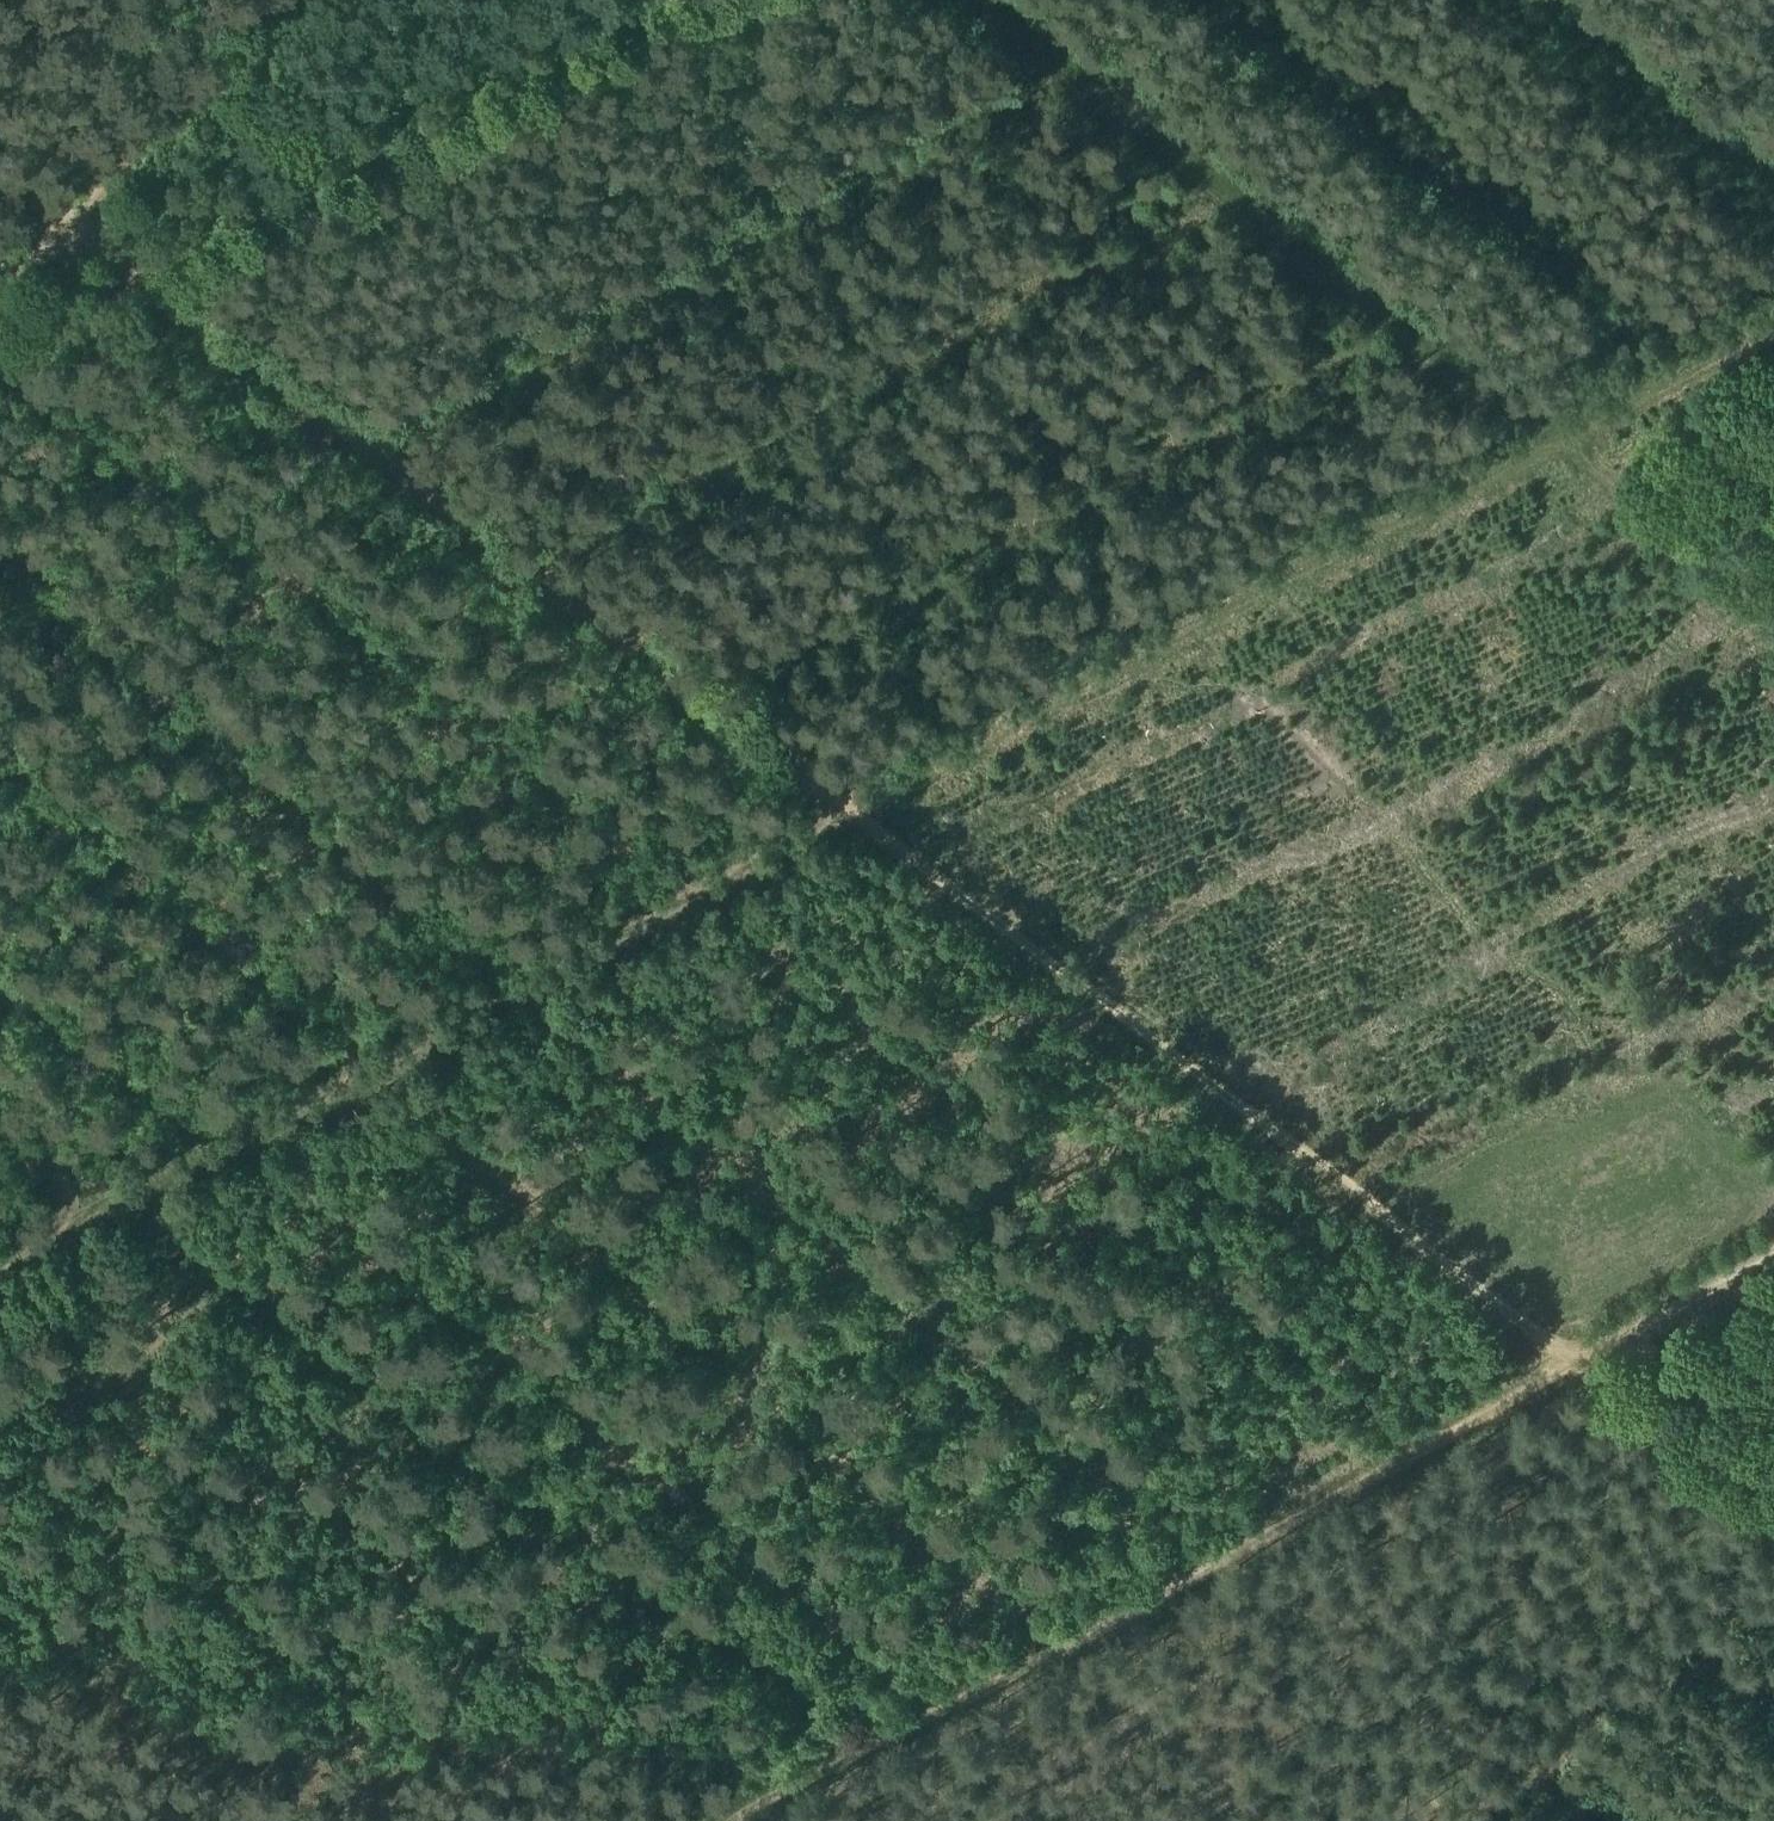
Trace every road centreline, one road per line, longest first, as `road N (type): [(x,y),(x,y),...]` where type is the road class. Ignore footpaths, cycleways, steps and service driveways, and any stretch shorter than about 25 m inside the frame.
road 1 (track): [(861,839),(285,400),(126,243)]
road 2 (track): [(743,1820),(1549,1364)]
road 3 (track): [(1549,1364),(861,839)]
road 4 (track): [(670,0),(452,113),(126,243),(49,228)]
road 5 (track): [(49,228),(289,0)]
road 6 (track): [(1773,1236),(1549,1364)]

